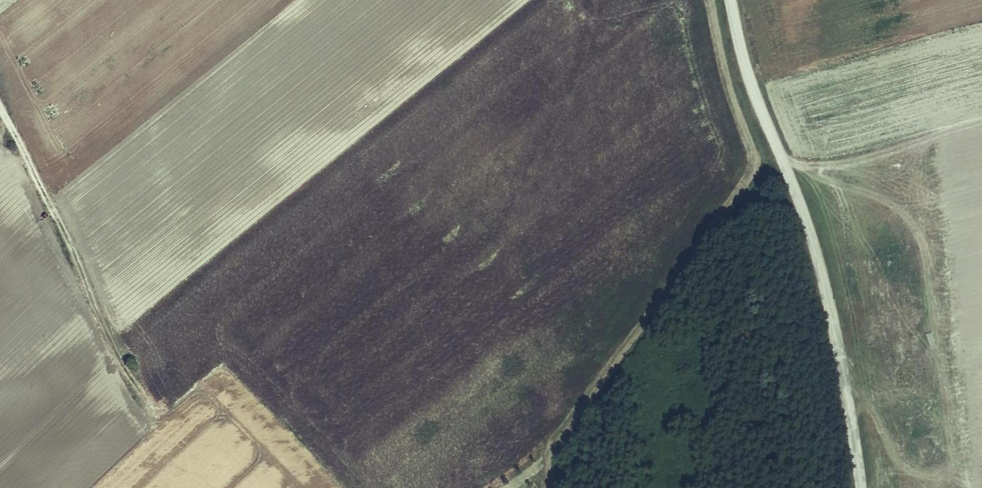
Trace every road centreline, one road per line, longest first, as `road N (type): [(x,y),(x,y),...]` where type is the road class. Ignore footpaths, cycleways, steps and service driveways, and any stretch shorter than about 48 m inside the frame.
road 1 (track): [(340,487),(222,377),(165,417),(141,414),(0,106)]
road 2 (track): [(543,0),(367,138),(364,153),(613,346)]
road 3 (tertiary): [(731,0),(757,102),(820,267),(862,487)]

